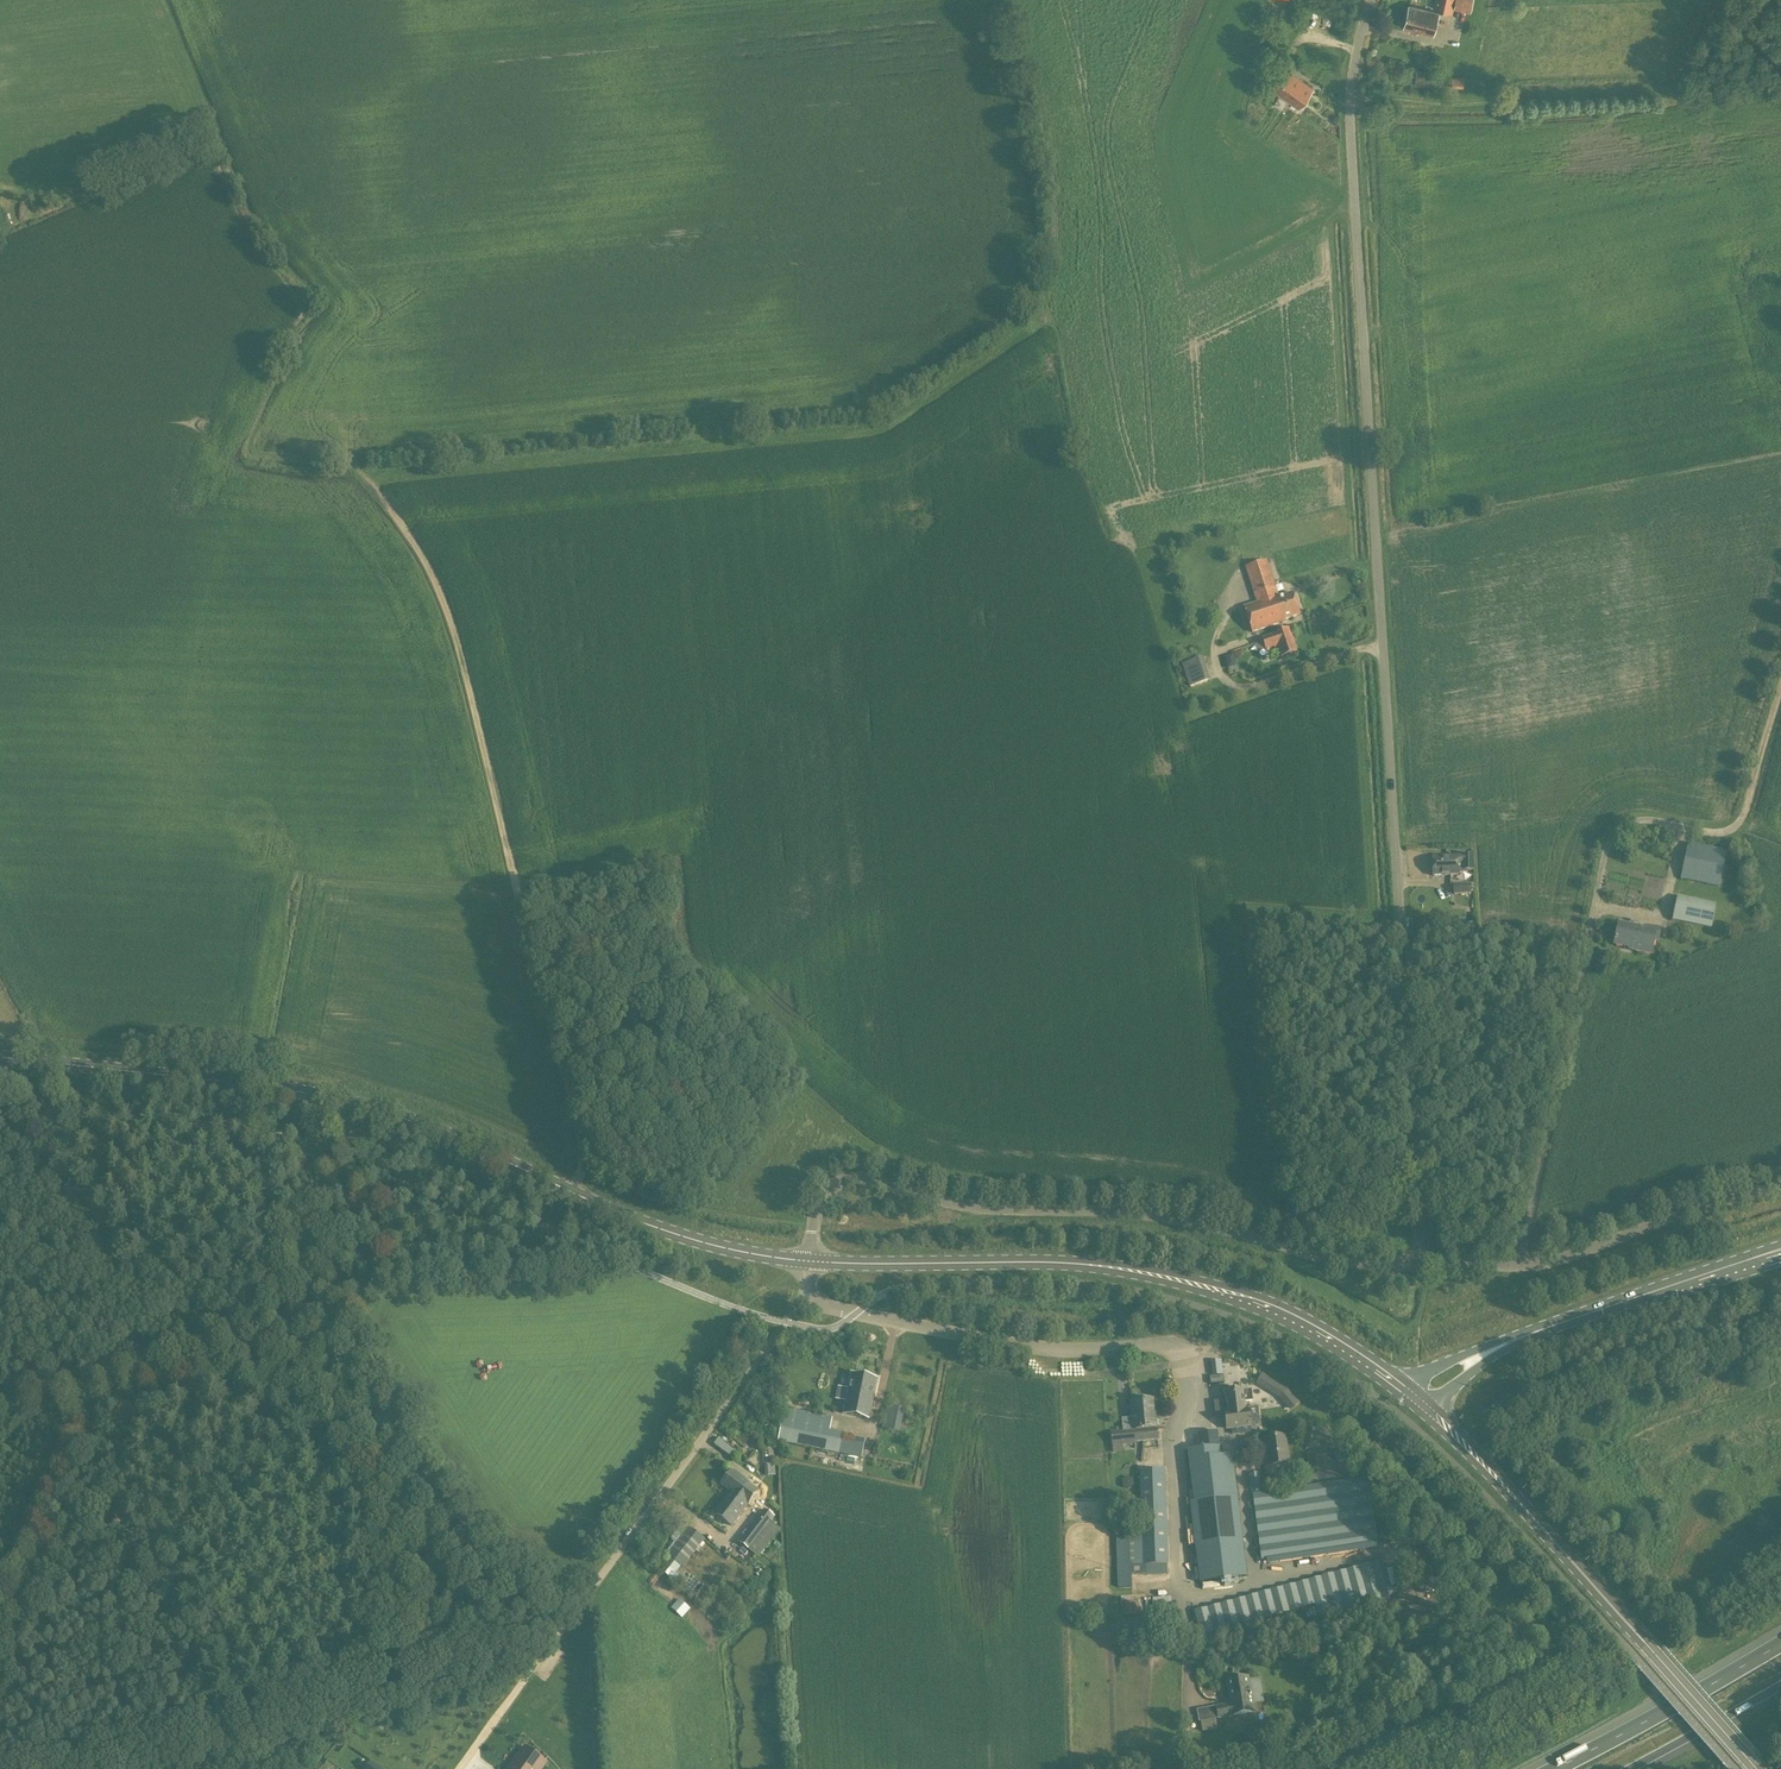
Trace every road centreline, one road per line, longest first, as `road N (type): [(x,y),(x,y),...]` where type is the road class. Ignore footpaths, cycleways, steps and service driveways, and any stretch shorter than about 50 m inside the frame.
road 1 (unclassified): [(1427,1267),(1349,133),(1370,0)]
road 2 (secondary): [(809,1262),(665,1231),(429,1122),(291,1085),(0,1054)]
road 3 (unclassified): [(1427,1267),(1330,1259),(1159,1216),(977,1208),(863,1178),(833,1185),(820,1199),(809,1262)]
road 4 (secondary): [(1405,1391),(1283,1314),(1165,1278),(1061,1264),(809,1262)]
road 5 (track): [(436,1665),(390,1515),(355,1443),(294,1371),(253,1355),(253,1126)]
road 6 (unclassified): [(1521,1266),(1608,845),(1634,820),(1721,833),(1744,815)]
road 7 (unclassified): [(458,1768),(804,1299)]
road 8 (track): [(555,1633),(62,1768)]
road 9 (track): [(529,926),(443,601),(362,468)]
road 10 (tertiary): [(1761,1768),(1428,1411)]
road 11 (track): [(1780,85),(1350,99)]
road 12 (unclassified): [(804,1299),(1029,1348),(1168,1346),(1189,1363)]
road 13 (track): [(209,1729),(118,1376)]
road 14 (track): [(320,312),(296,338),(248,451),(362,468)]
road 15 (unclassified): [(1780,1184),(1521,1266)]
road 16 (secondary): [(1529,1335),(1780,1250)]
road 17 (track): [(102,1378),(0,1616)]
road 18 (track): [(579,1178),(581,1144),(529,926)]
road 19 (motorway): [(1780,1644),(1556,1768)]
road 20 (motorway): [(1630,1768),(1780,1685)]
road 21 (track): [(253,1355),(102,1378)]
road 22 (secondary): [(1529,1335),(1424,1374),(1405,1391)]
road 23 (track): [(1744,815),(1780,684)]
road 24 (secondary): [(1428,1411),(1529,1335)]

